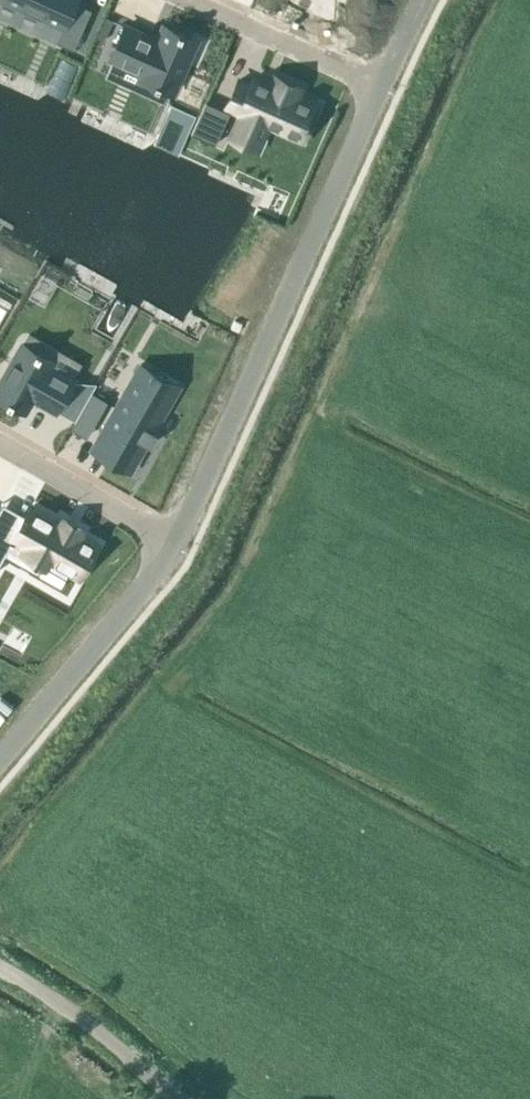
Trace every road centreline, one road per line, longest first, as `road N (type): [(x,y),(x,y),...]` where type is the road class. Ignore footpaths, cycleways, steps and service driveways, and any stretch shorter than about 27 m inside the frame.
road 1 (residential): [(177,546),(382,87)]
road 2 (residential): [(0,759),(177,546)]
road 3 (unclassified): [(178,1098),(58,1000),(0,966)]
road 4 (residential): [(382,87),(189,0)]
road 5 (residential): [(0,444),(177,546)]

